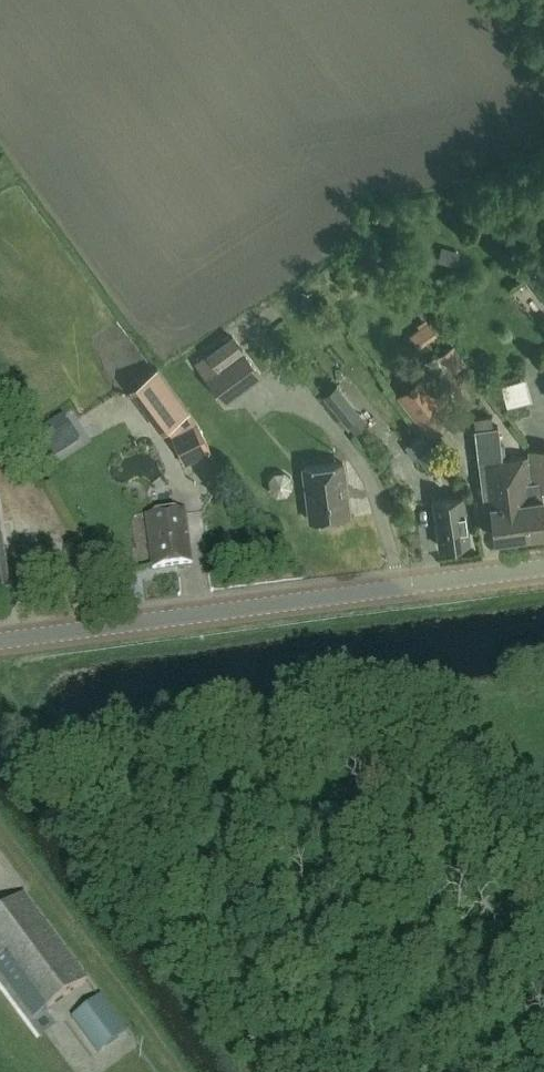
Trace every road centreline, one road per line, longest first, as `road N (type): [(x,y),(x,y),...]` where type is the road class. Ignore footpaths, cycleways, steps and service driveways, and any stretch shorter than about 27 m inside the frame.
road 1 (tertiary): [(0,641),(543,568)]

